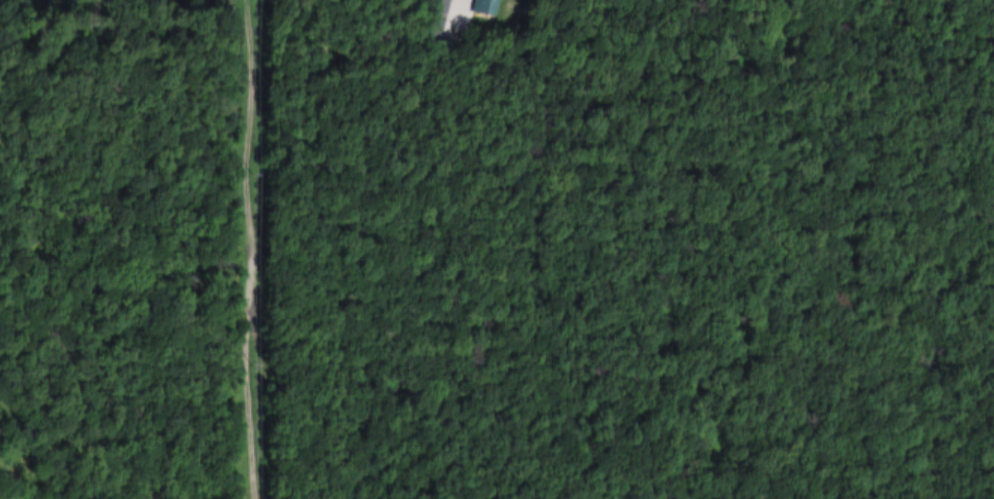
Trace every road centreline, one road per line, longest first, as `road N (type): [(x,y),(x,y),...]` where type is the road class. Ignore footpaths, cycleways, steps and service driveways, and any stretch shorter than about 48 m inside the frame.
road 1 (track): [(267,498),(266,131),(257,0)]

